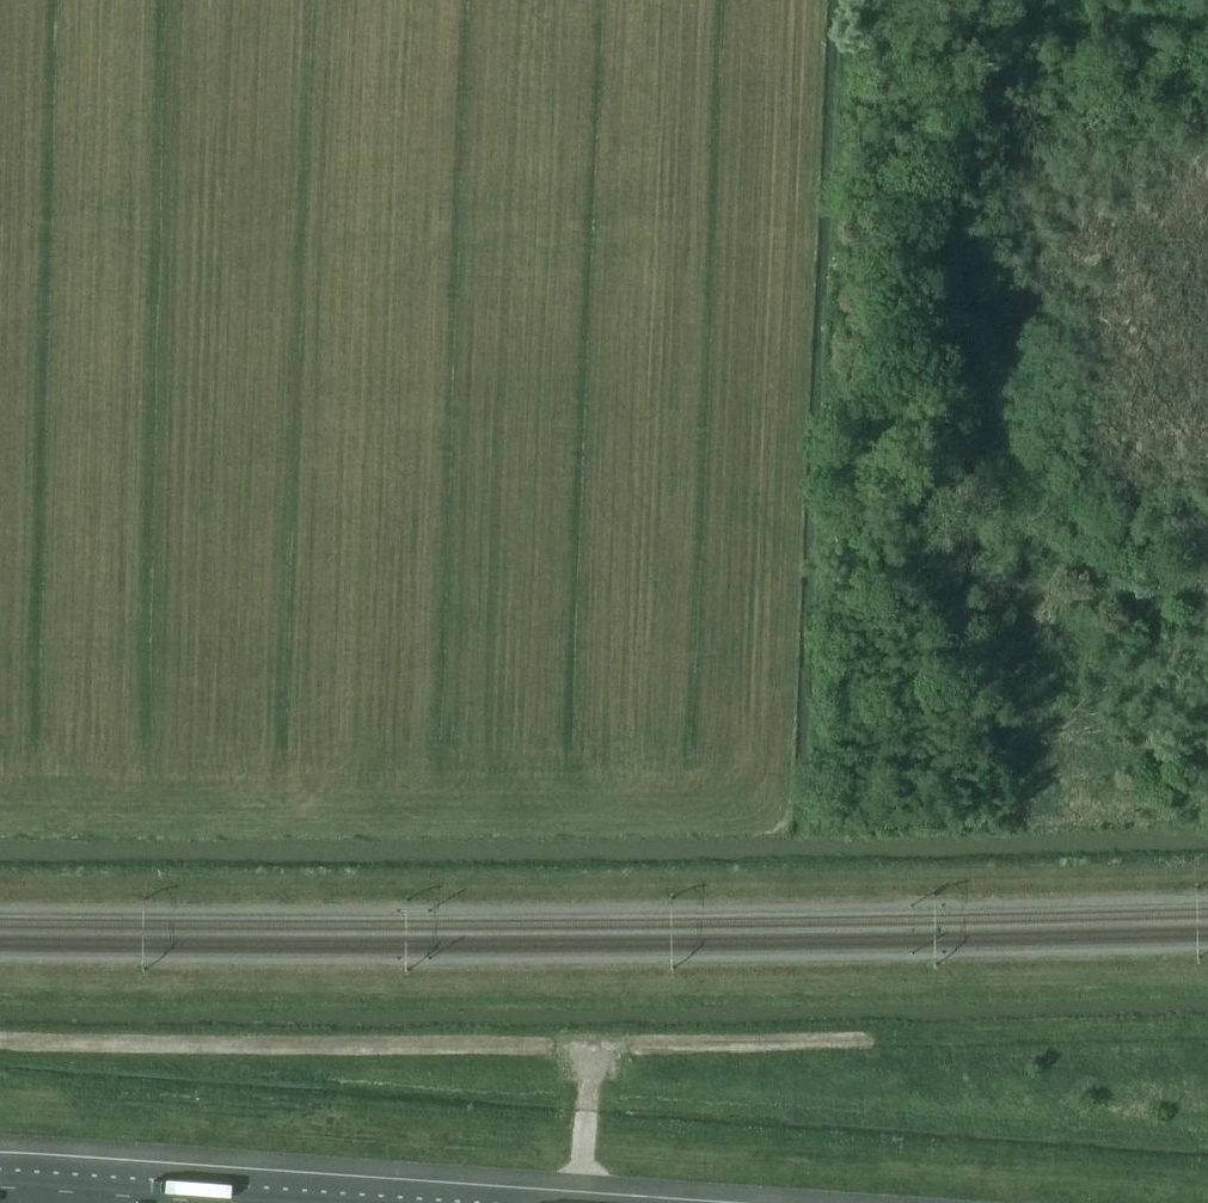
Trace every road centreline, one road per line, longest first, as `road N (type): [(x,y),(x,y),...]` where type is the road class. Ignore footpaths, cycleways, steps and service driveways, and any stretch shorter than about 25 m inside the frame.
road 1 (motorway): [(223,1202),(0,1187)]

